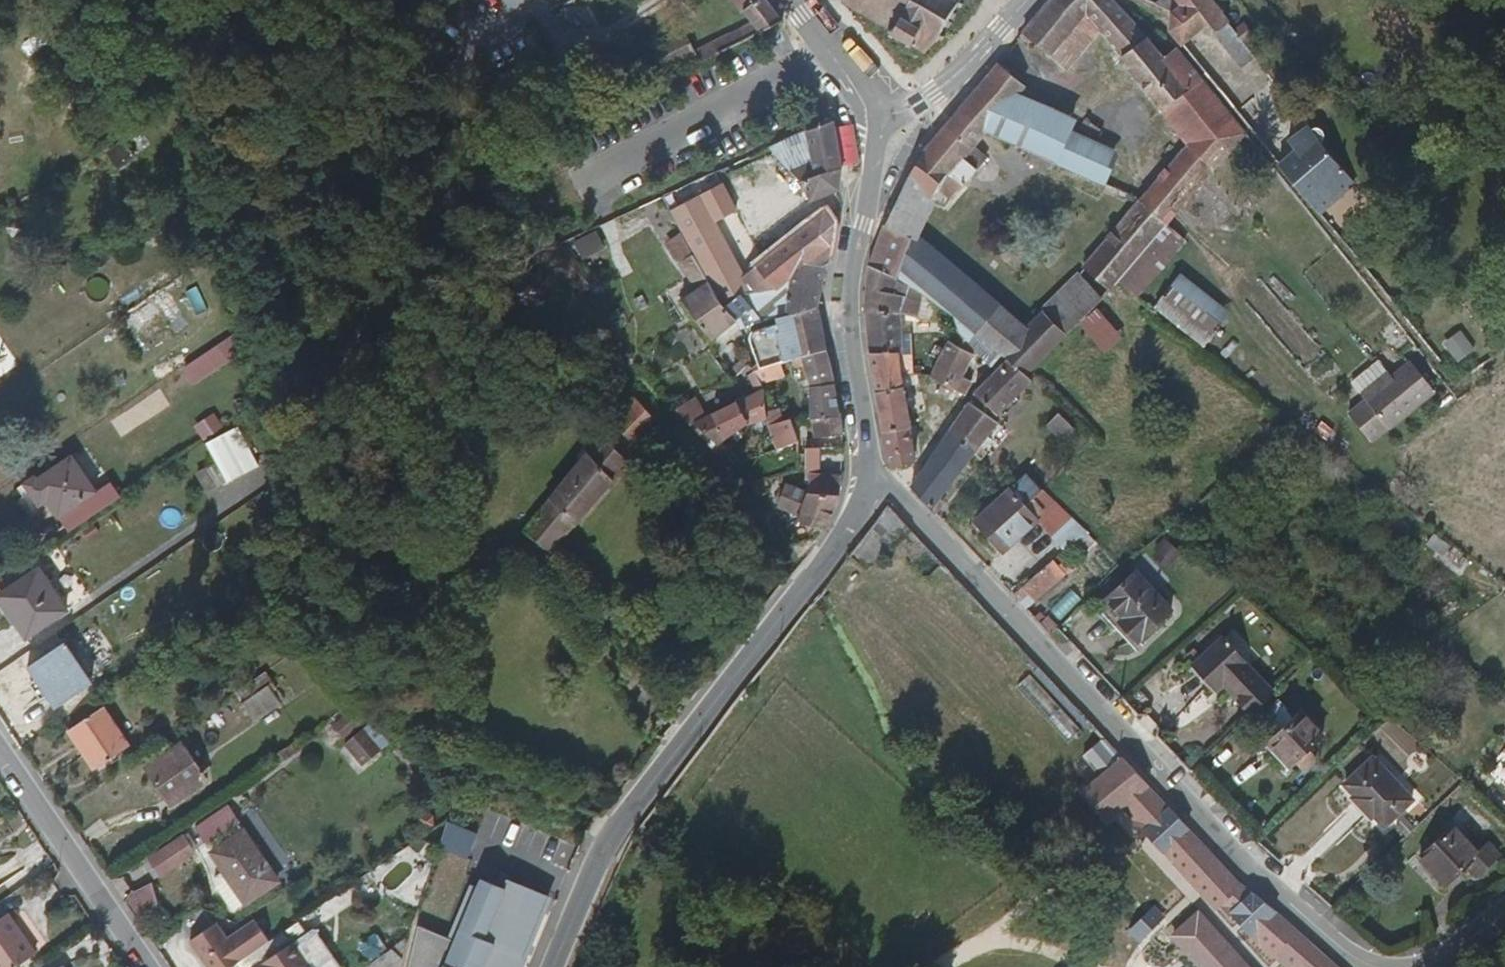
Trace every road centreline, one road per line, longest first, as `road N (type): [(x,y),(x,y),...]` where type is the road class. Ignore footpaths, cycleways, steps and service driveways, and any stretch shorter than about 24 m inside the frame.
road 1 (residential): [(875,486),(1363,966)]
road 2 (residential): [(556,966),(614,831),(796,606),(875,486)]
road 3 (residential): [(875,486),(853,413),(849,318),(872,110)]
road 4 (residential): [(0,754),(144,966)]
road 5 (residential): [(872,110),(896,108),(927,88),(1019,0)]
road 6 (residential): [(872,110),(786,0)]

